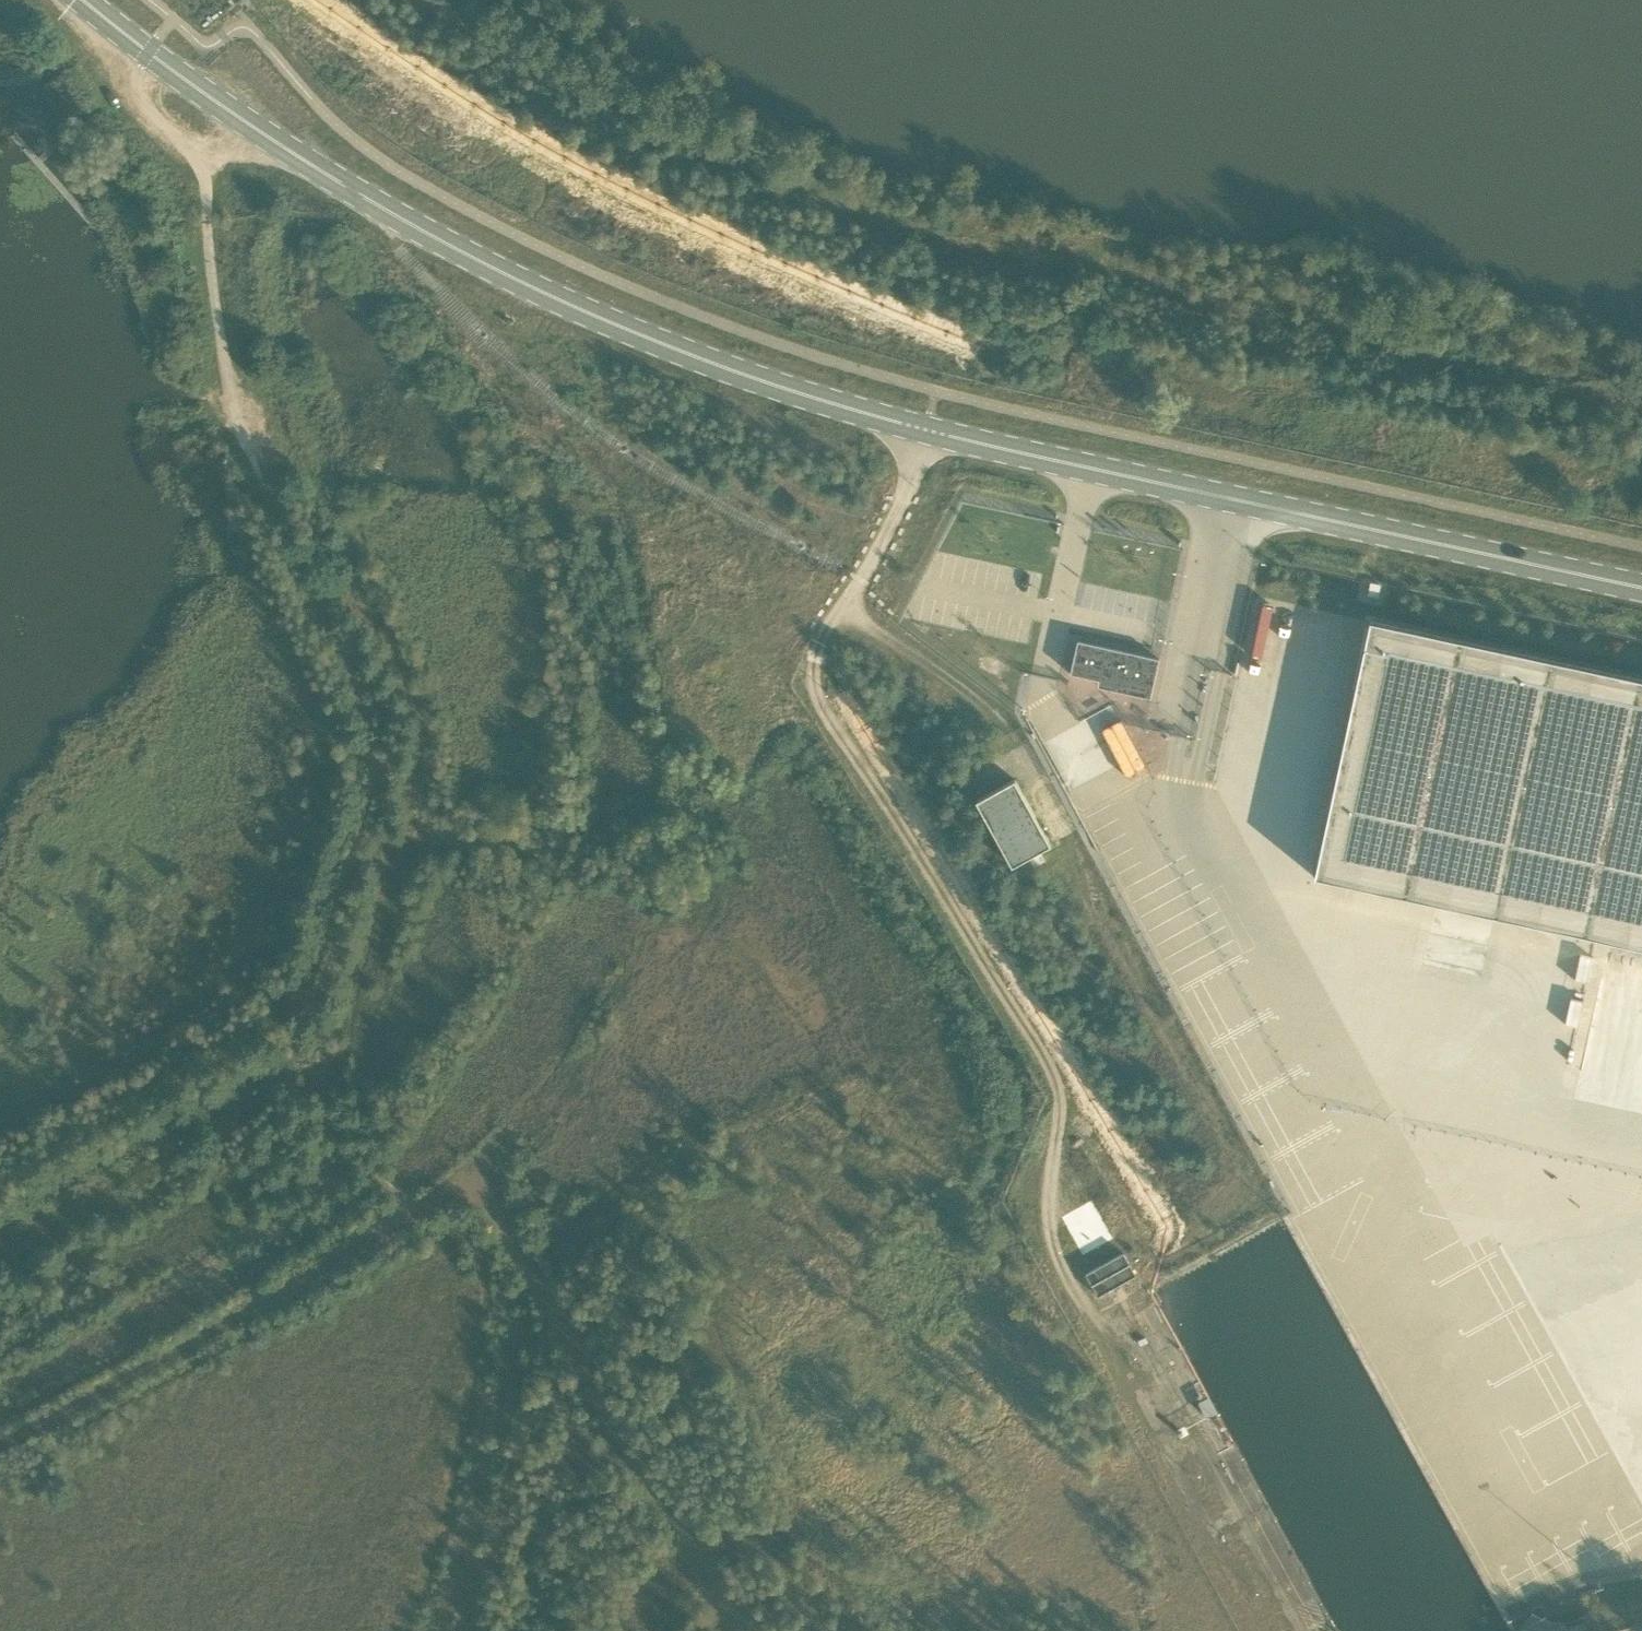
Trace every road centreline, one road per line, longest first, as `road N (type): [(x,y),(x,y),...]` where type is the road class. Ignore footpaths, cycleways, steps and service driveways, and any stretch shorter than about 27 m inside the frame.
road 1 (tertiary): [(1641,586),(927,430),(698,357),(535,288),(395,215),(230,110),(80,0)]
road 2 (track): [(500,1158),(0,1444)]
road 3 (track): [(738,1630),(473,1179)]

